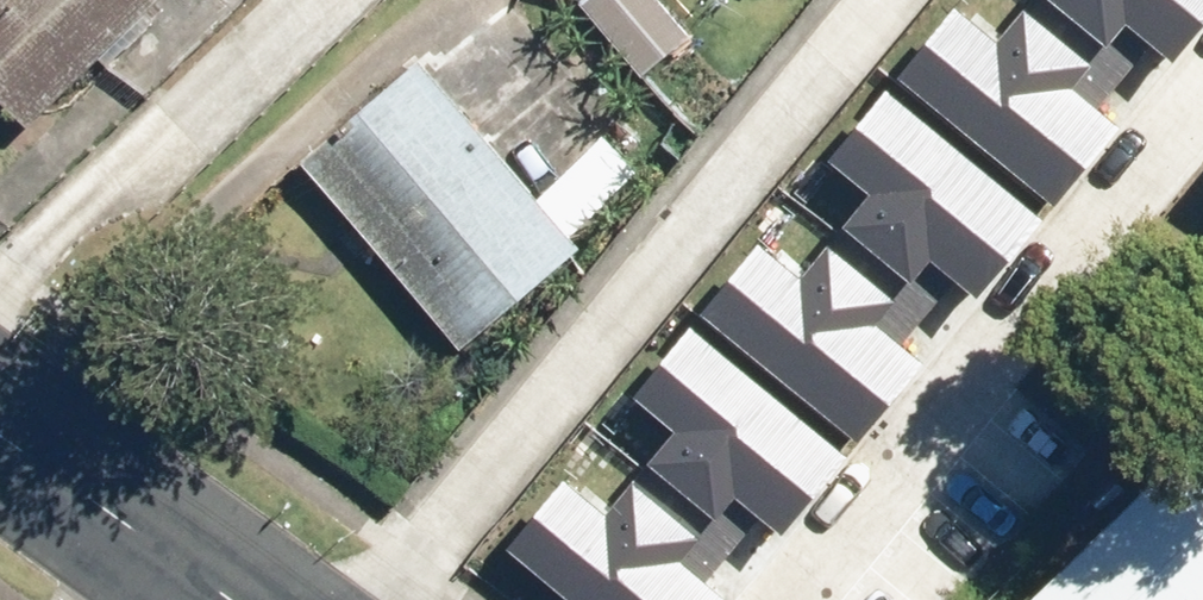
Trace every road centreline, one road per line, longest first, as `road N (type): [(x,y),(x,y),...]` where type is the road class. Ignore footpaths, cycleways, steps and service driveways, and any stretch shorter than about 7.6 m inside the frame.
road 1 (residential): [(375,599),(874,0)]
road 2 (tertiary): [(228,599),(0,436)]

